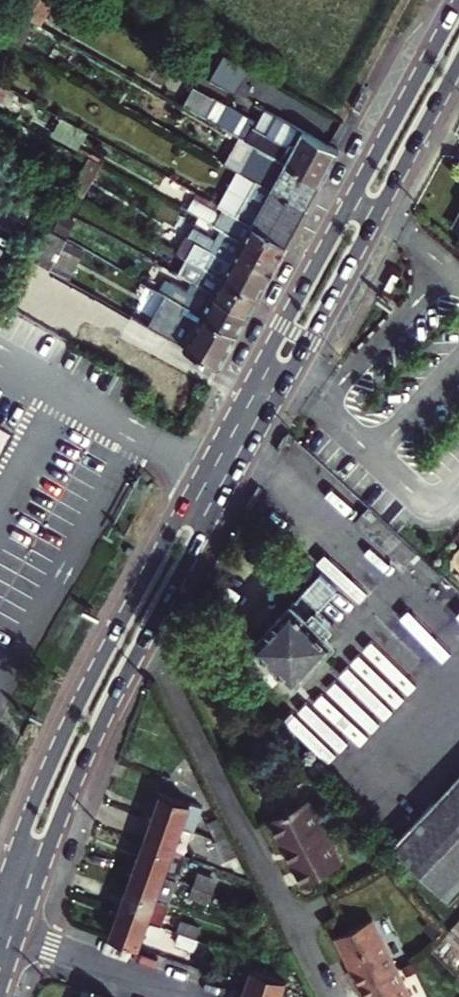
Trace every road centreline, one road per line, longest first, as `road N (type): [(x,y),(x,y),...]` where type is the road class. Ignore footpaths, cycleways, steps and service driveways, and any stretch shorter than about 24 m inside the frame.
road 1 (primary): [(0,989),(52,835),(127,672),(458,61)]
road 2 (primary): [(458,3),(104,656),(39,793),(0,901)]

